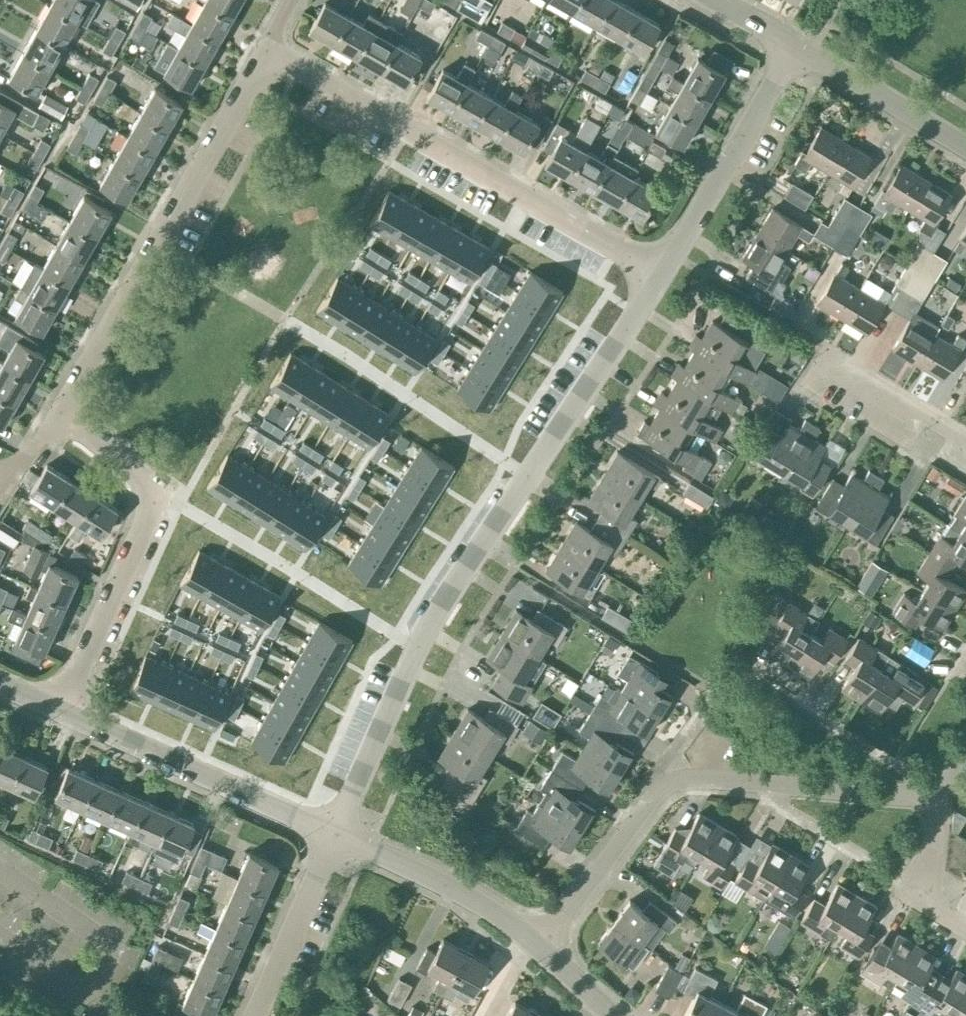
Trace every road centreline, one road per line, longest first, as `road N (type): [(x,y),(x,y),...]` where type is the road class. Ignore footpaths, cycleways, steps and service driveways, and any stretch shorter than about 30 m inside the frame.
road 1 (residential): [(334,839),(418,640),(655,281)]
road 2 (residential): [(538,949),(667,781),(933,793)]
road 3 (residential): [(655,281),(266,46)]
road 4 (residential): [(63,409),(266,46)]
road 5 (residential): [(52,713),(155,494),(147,471),(63,409)]
road 6 (residential): [(334,839),(52,713)]
road 7 (residential): [(655,281),(788,49)]
road 8 (residential): [(538,949),(445,886),(334,839)]
road 9 (residential): [(965,155),(788,49)]
road 10 (residential): [(254,1015),(334,839)]
road 11 (residential): [(88,995),(108,961),(99,935),(0,872)]
road 12 (residential): [(965,453),(807,365)]
road 13 (residential): [(965,928),(923,895),(936,825),(933,793)]

